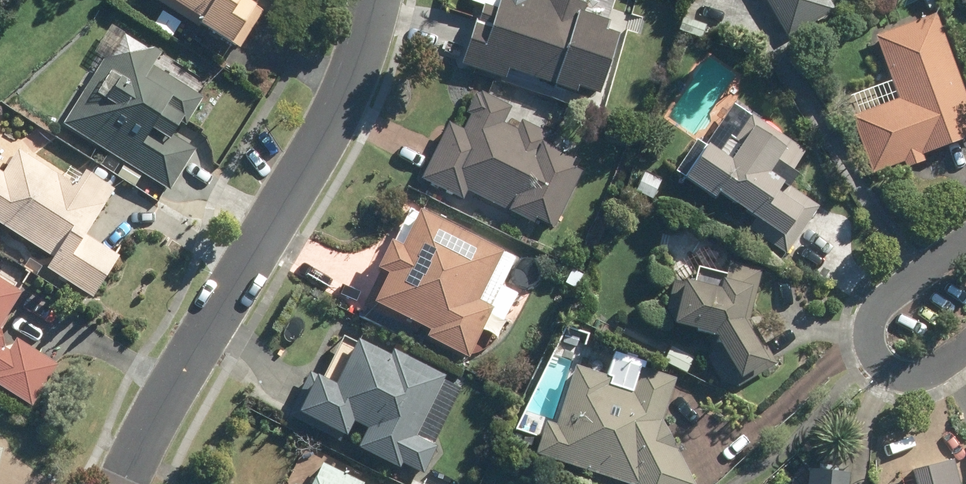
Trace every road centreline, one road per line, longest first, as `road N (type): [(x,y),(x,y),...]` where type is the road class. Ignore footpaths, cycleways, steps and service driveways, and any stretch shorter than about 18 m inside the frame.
road 1 (residential): [(129,483),(338,103),(367,38),(373,0)]
road 2 (residential): [(873,361),(875,313),(965,248)]

